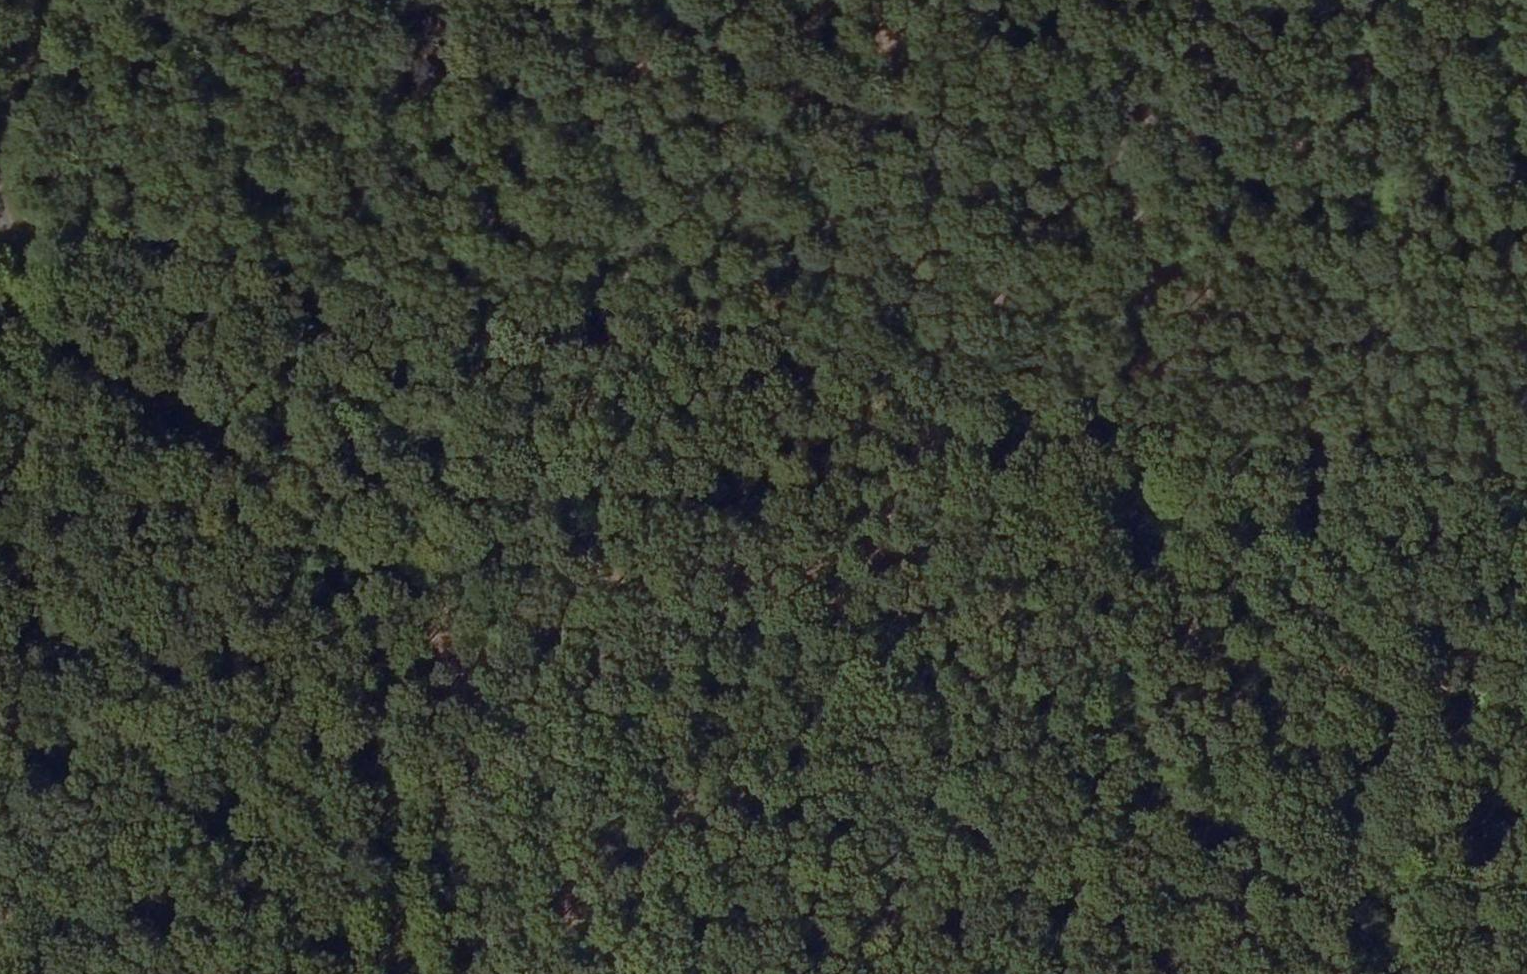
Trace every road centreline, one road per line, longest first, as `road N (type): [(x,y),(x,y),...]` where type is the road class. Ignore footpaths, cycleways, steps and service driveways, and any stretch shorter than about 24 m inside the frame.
road 1 (track): [(19,307),(23,248),(8,210),(11,169),(57,0)]

